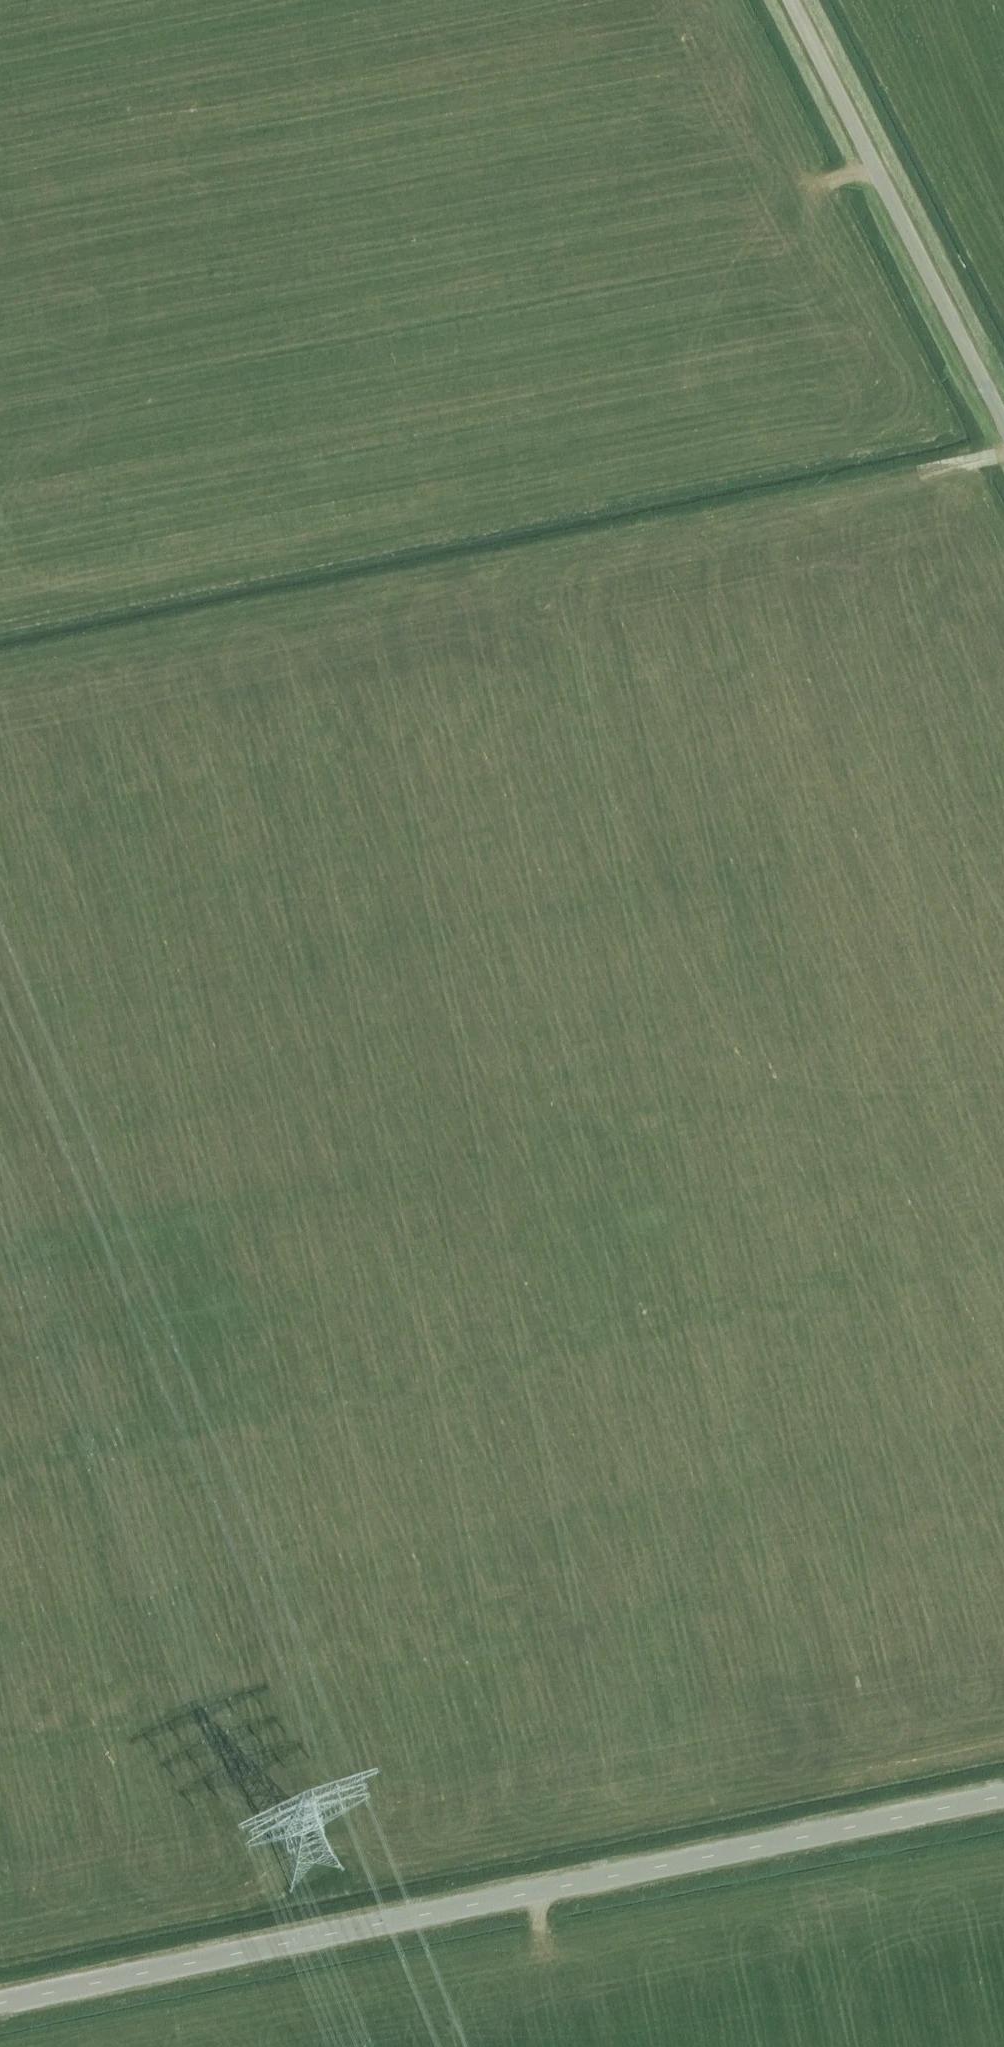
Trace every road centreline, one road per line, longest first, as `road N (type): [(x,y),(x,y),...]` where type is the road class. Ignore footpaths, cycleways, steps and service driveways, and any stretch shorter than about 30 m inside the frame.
road 1 (tertiary): [(0,2009),(1003,1799)]
road 2 (unclassified): [(1003,435),(789,0)]

